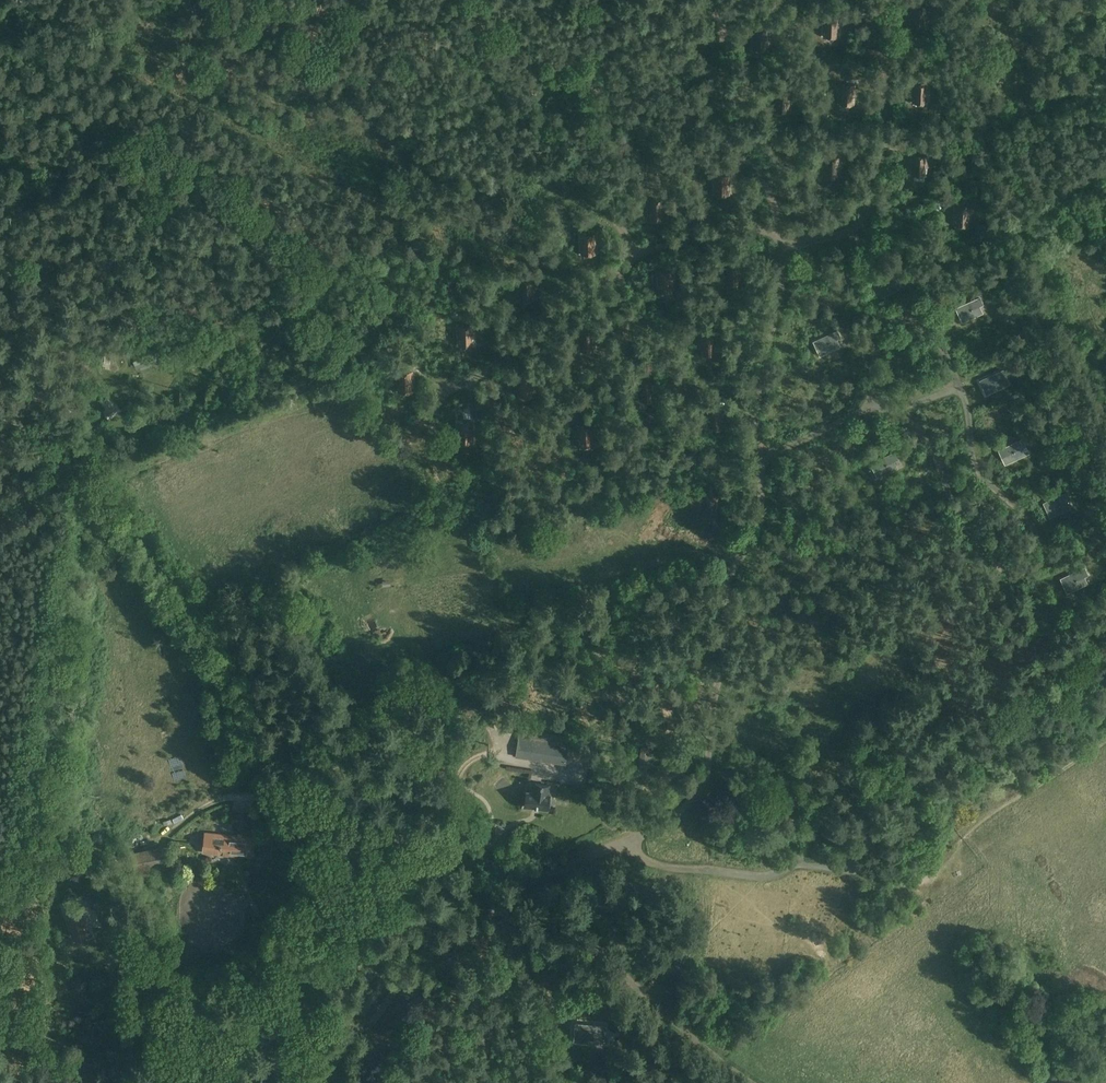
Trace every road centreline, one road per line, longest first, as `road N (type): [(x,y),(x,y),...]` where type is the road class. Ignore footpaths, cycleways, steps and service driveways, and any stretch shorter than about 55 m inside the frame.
road 1 (track): [(0,423),(68,433),(234,651),(267,776),(262,799)]
road 2 (unclassified): [(203,1082),(212,1049),(256,987),(269,929),(314,879)]

